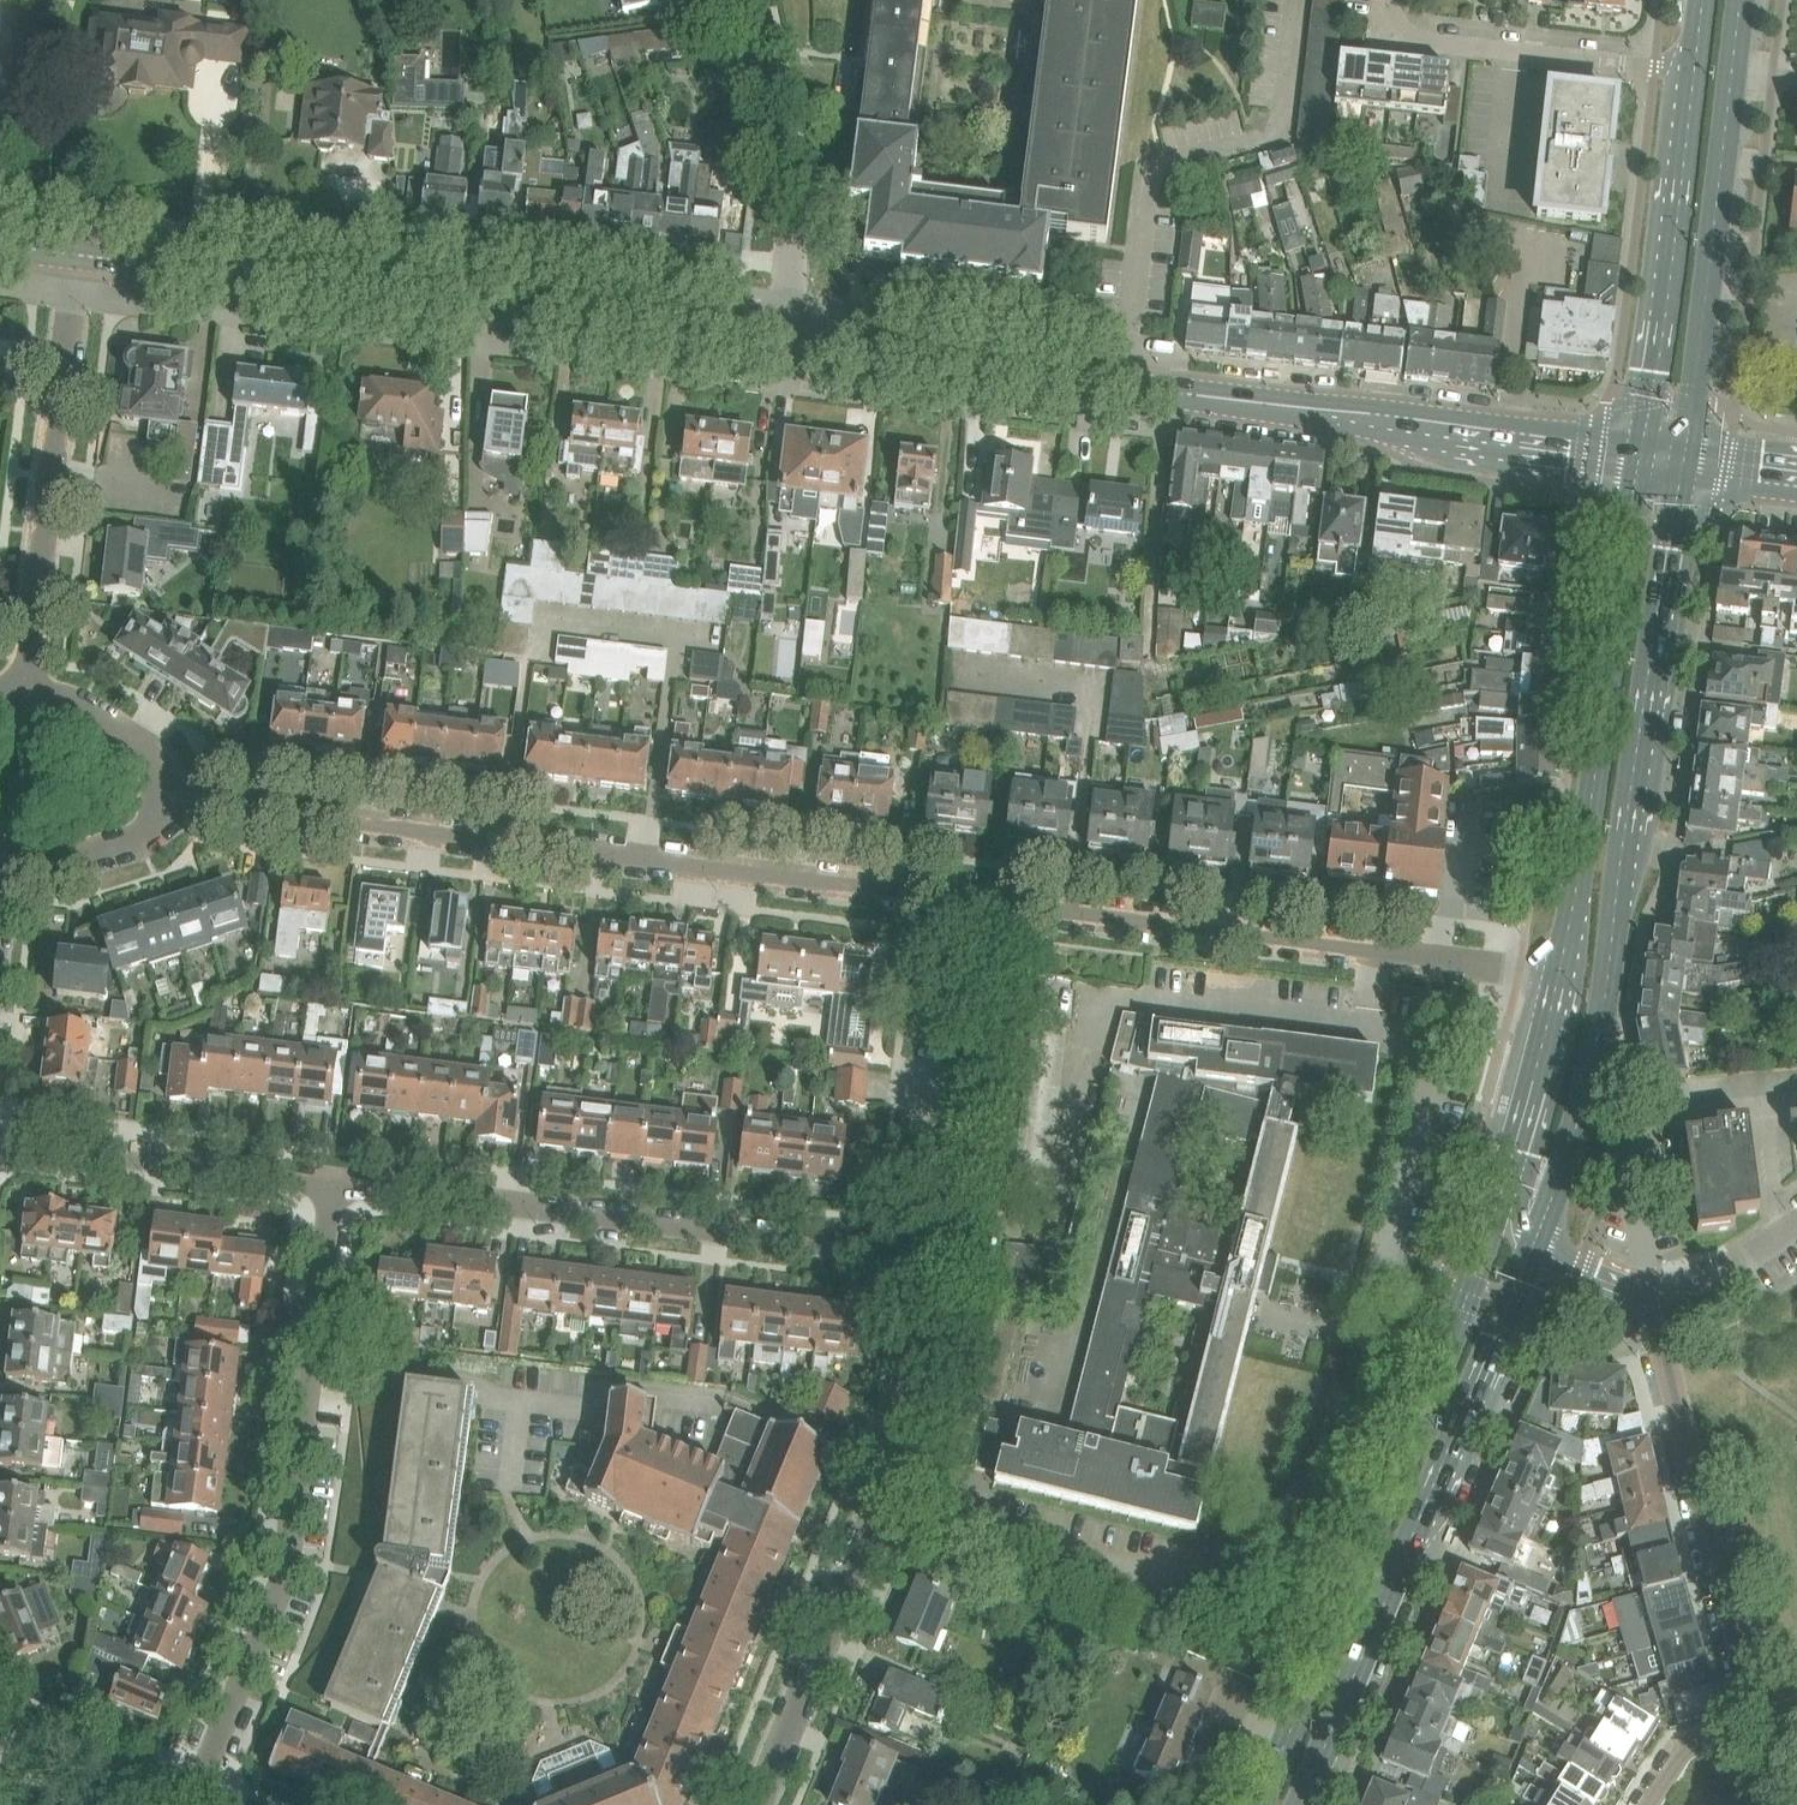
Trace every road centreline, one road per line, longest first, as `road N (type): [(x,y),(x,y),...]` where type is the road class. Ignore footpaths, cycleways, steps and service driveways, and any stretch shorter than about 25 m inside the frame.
road 1 (residential): [(982,902),(159,796)]
road 2 (secondary): [(1538,1242),(1605,997),(1687,466)]
road 3 (tertiary): [(76,255),(779,344)]
road 4 (residential): [(191,1804),(284,1577),(336,1181)]
road 5 (secondary): [(1494,1218),(1437,1378),(1259,1804)]
road 6 (secondary): [(1305,1804),(1538,1242)]
road 7 (residential): [(933,1256),(336,1181)]
road 8 (residential): [(1561,977),(982,902)]
road 9 (residential): [(756,1804),(905,1439),(933,1256)]
road 10 (secondary): [(1637,460),(1561,977)]
road 11 (secondary): [(1687,466),(1750,0)]
road 12 (unclassified): [(25,702),(76,255)]
road 13 (residential): [(1758,1718),(1669,1362),(1664,1300)]
road 14 (secondary): [(1687,73),(1637,460)]
road 15 (residential): [(933,1256),(982,902)]
road 16 (tertiary): [(1637,460),(1289,406)]
road 17 (residential): [(779,344),(789,260),(786,205),(743,0)]
road 18 (tertiary): [(779,344),(1123,384)]
road 19 (residential): [(336,1181),(0,1138)]
road 20 (unclassified): [(1687,73),(1420,45),(1394,31),(1388,0)]
road 21 (secondary): [(1561,977),(1494,1218)]
road 22 (residential): [(4,861),(53,867),(139,842),(156,827),(159,796)]
road 23 (residential): [(176,1804),(0,1731)]
road 24 (residential): [(159,796),(161,770),(151,753),(75,709),(25,702)]
road 25 (tertiary): [(1123,384),(1289,406)]
road 26 (residential): [(1664,1300),(1796,1231)]
road 27 (residential): [(1760,1725),(1680,1750),(1646,1804)]
road 28 (residential): [(1664,1300),(1538,1242)]

